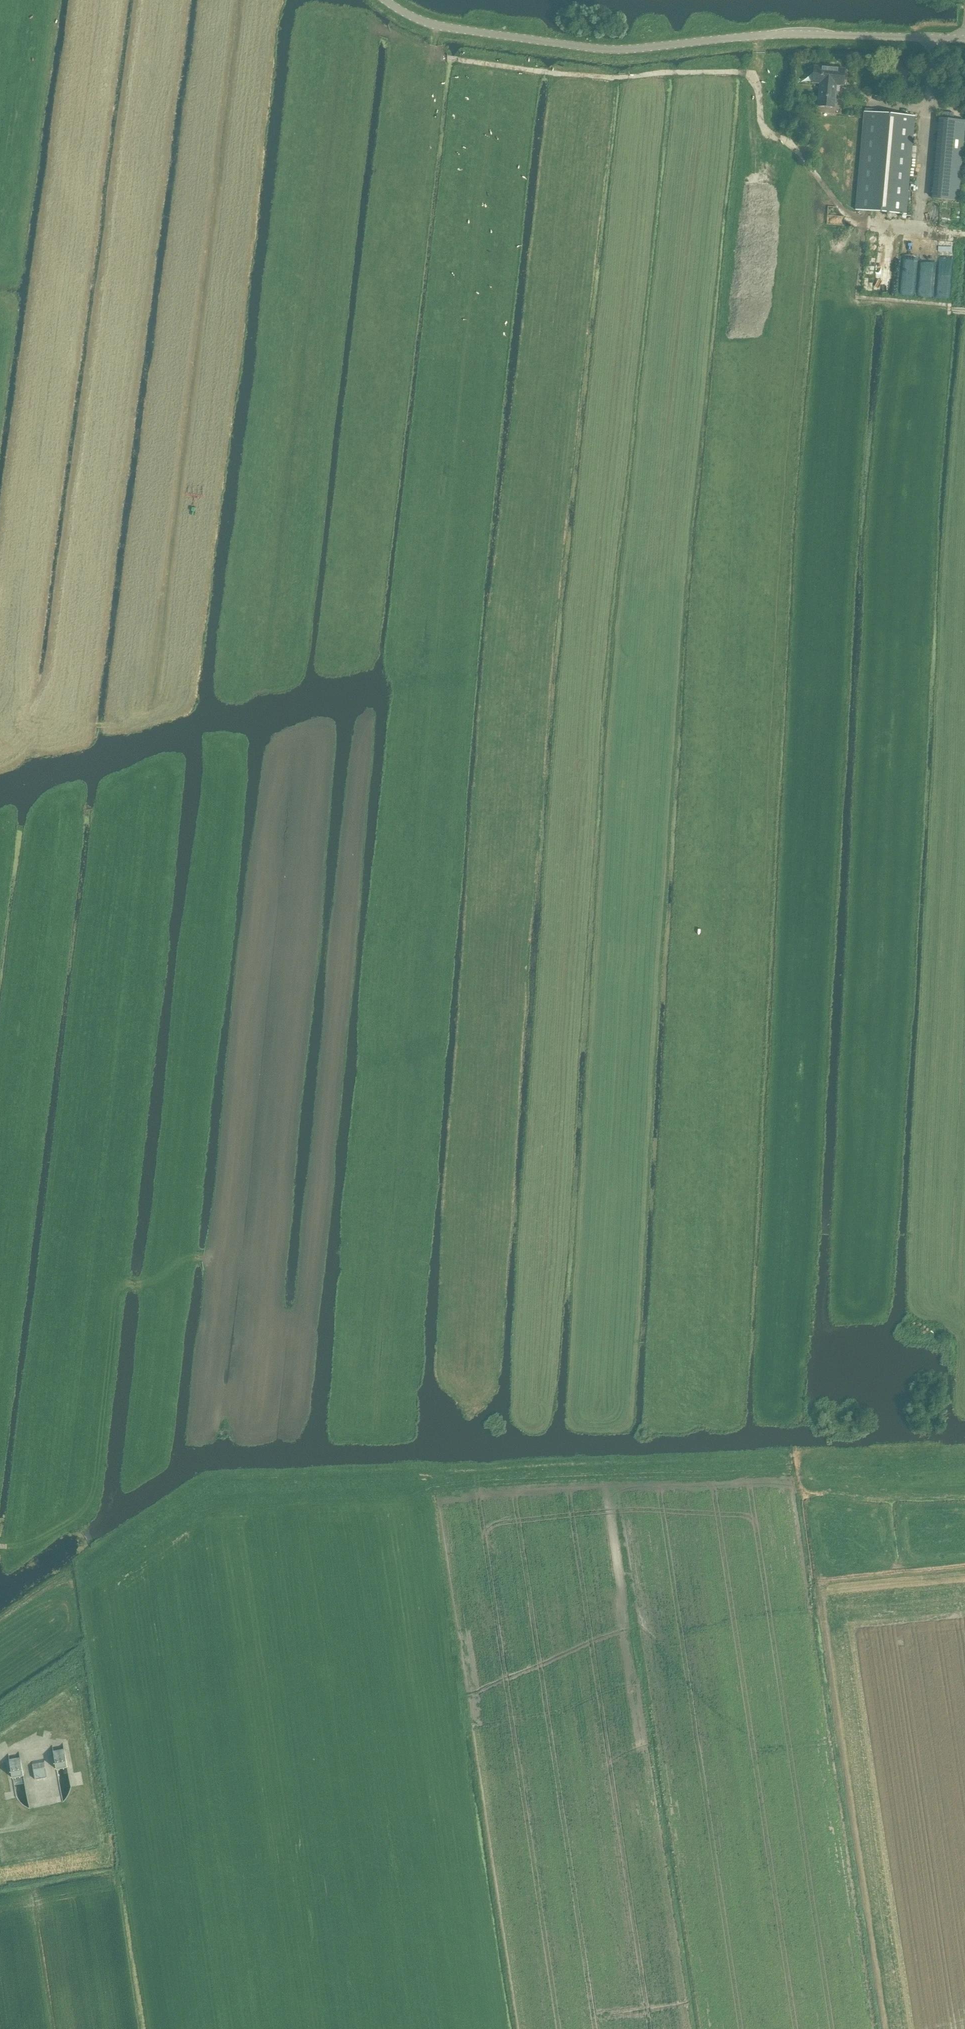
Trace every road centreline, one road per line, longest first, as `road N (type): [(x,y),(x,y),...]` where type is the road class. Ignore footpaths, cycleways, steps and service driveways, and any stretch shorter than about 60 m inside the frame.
road 1 (unclassified): [(964,39),(768,35),(606,50),(443,27),(384,0)]

